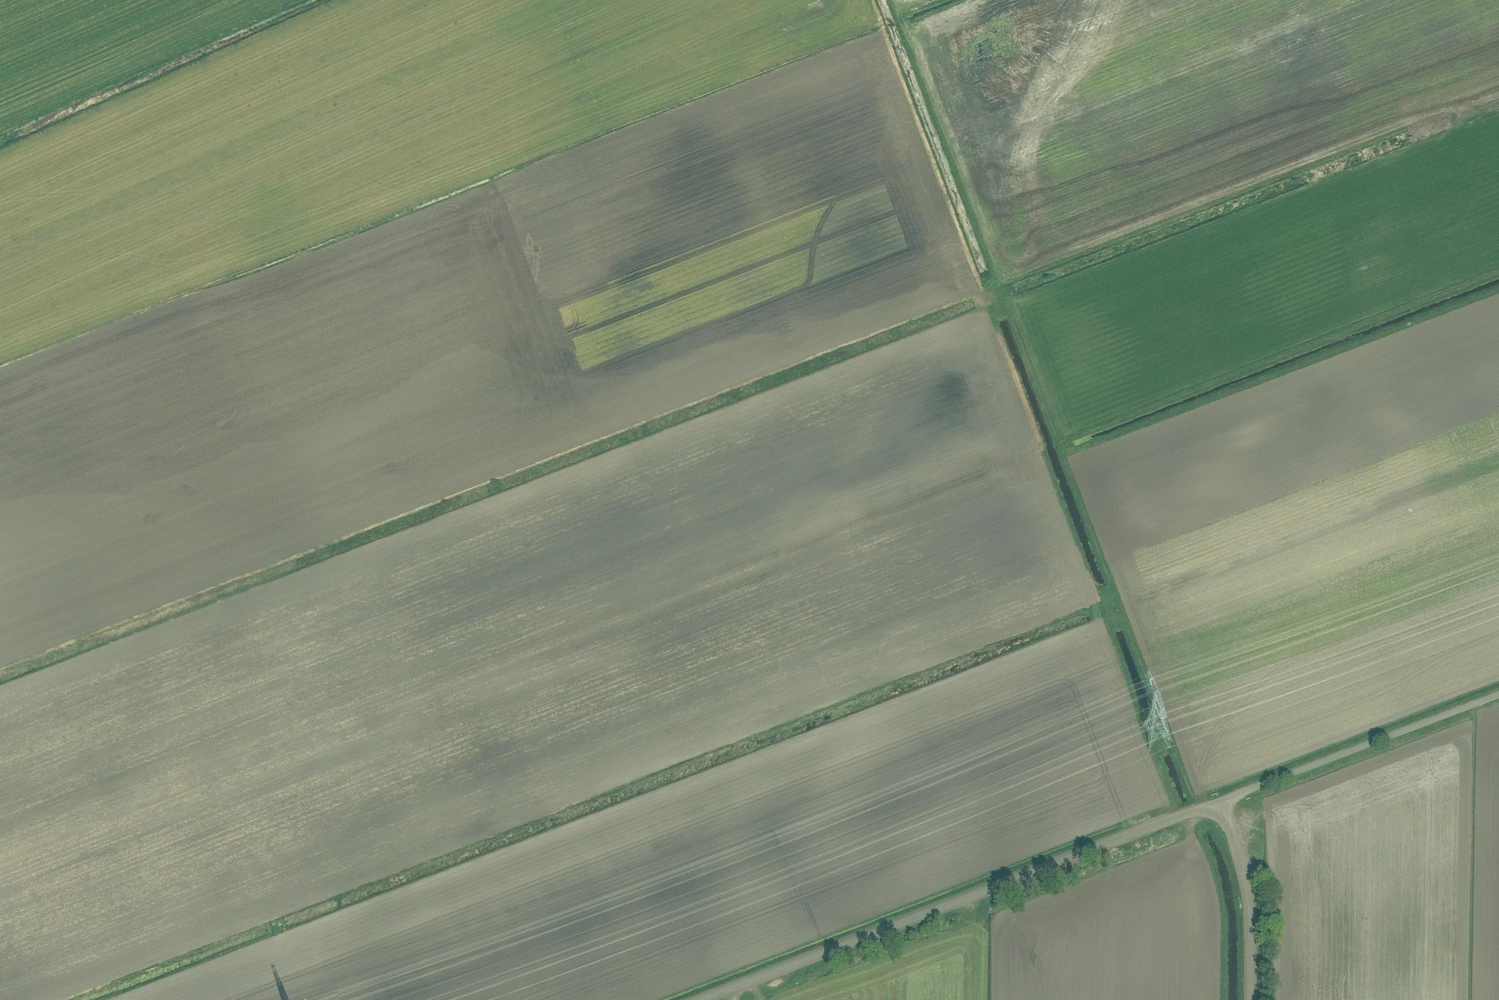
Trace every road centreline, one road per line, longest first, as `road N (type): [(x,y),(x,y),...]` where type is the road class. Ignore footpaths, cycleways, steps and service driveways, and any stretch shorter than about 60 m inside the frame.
road 1 (unclassified): [(1218,803),(704,999)]
road 2 (unclassified): [(1218,803),(1498,695)]
road 3 (unclassified): [(1249,999),(1246,888),(1218,803)]

